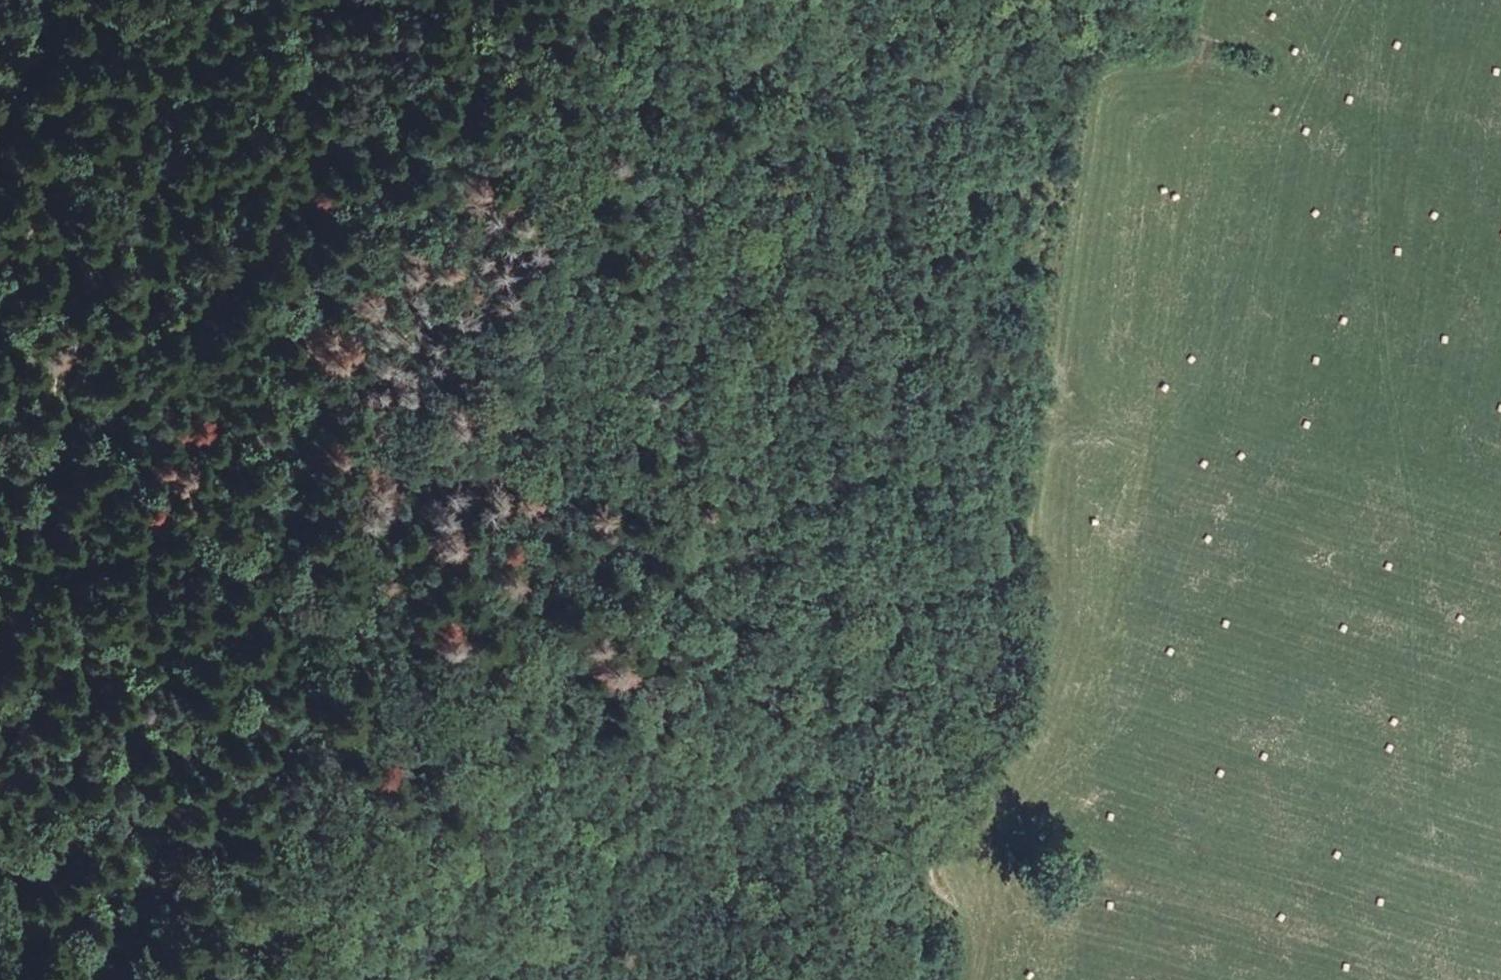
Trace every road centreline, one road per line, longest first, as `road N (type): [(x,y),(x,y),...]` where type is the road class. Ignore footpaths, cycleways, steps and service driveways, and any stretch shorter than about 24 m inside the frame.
road 1 (track): [(0,441),(124,208),(219,0)]

